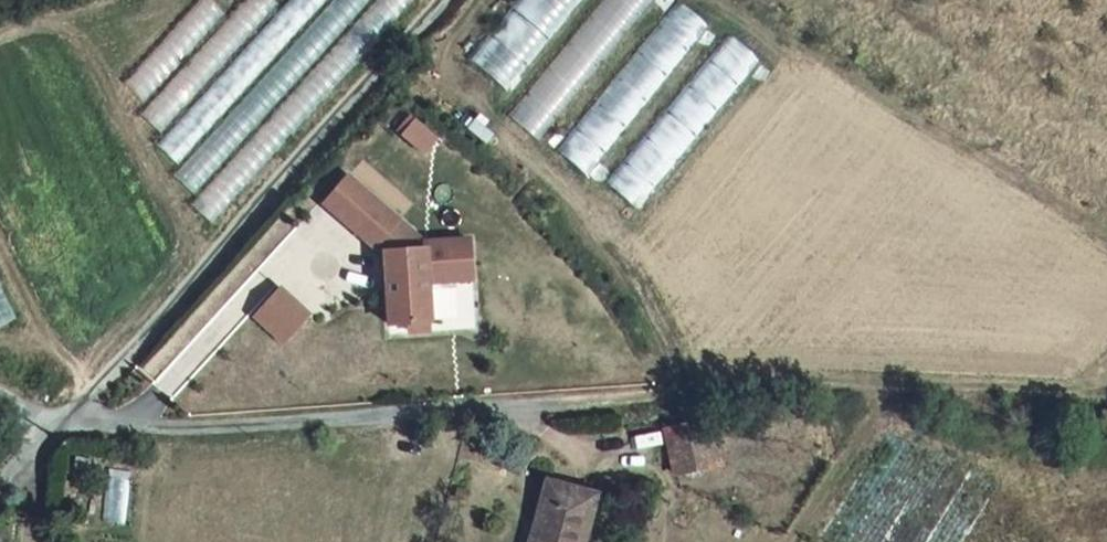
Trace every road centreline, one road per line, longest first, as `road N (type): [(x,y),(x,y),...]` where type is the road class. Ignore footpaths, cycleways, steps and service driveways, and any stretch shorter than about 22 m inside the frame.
road 1 (unclassified): [(441,0),(59,426)]
road 2 (track): [(1106,419),(878,386),(660,386)]

